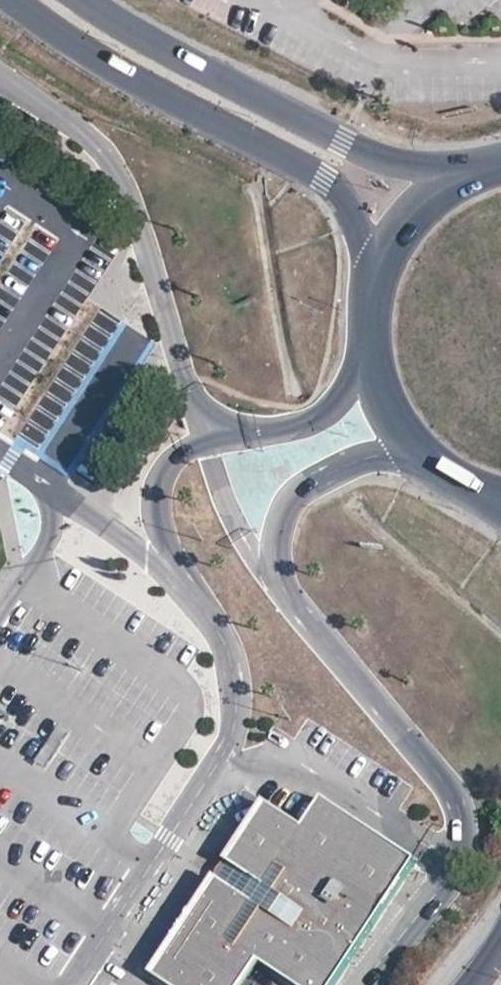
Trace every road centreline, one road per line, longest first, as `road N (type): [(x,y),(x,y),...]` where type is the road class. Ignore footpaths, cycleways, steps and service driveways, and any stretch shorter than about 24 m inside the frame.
road 1 (tertiary): [(14,0),(116,67),(326,178),(352,200),(369,234),(375,293)]
road 2 (tertiary): [(500,163),(426,166),(383,156),(87,0)]
road 3 (tertiary): [(375,293),(373,361),(397,425),(452,479),(492,498)]
road 4 (tertiary): [(500,163),(458,181),(420,210),(392,248),(375,293)]

